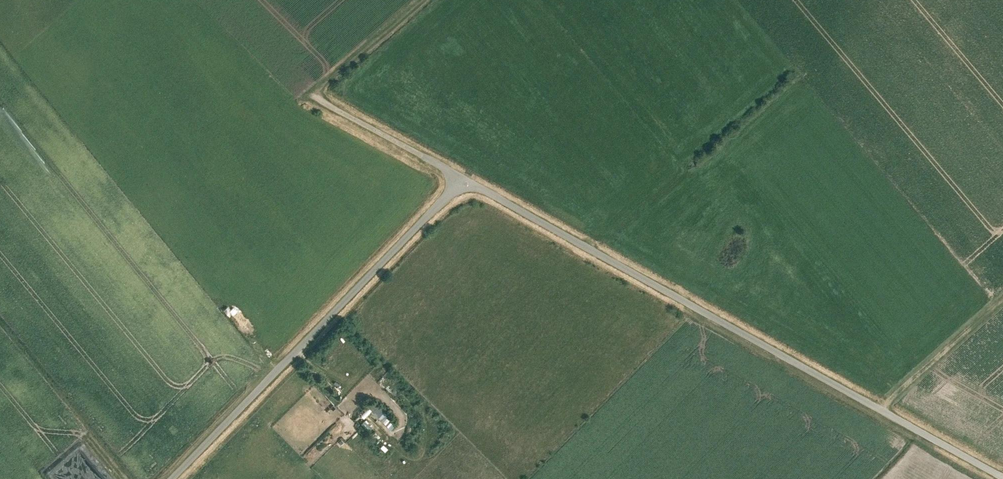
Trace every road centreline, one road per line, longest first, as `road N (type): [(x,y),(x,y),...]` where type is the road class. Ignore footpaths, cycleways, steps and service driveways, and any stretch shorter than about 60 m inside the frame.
road 1 (unclassified): [(1002,478),(464,178)]
road 2 (unclassified): [(464,178),(171,478)]
road 3 (unclassified): [(464,178),(312,96)]
road 4 (track): [(1002,299),(879,410)]
road 5 (track): [(423,0),(312,96)]

